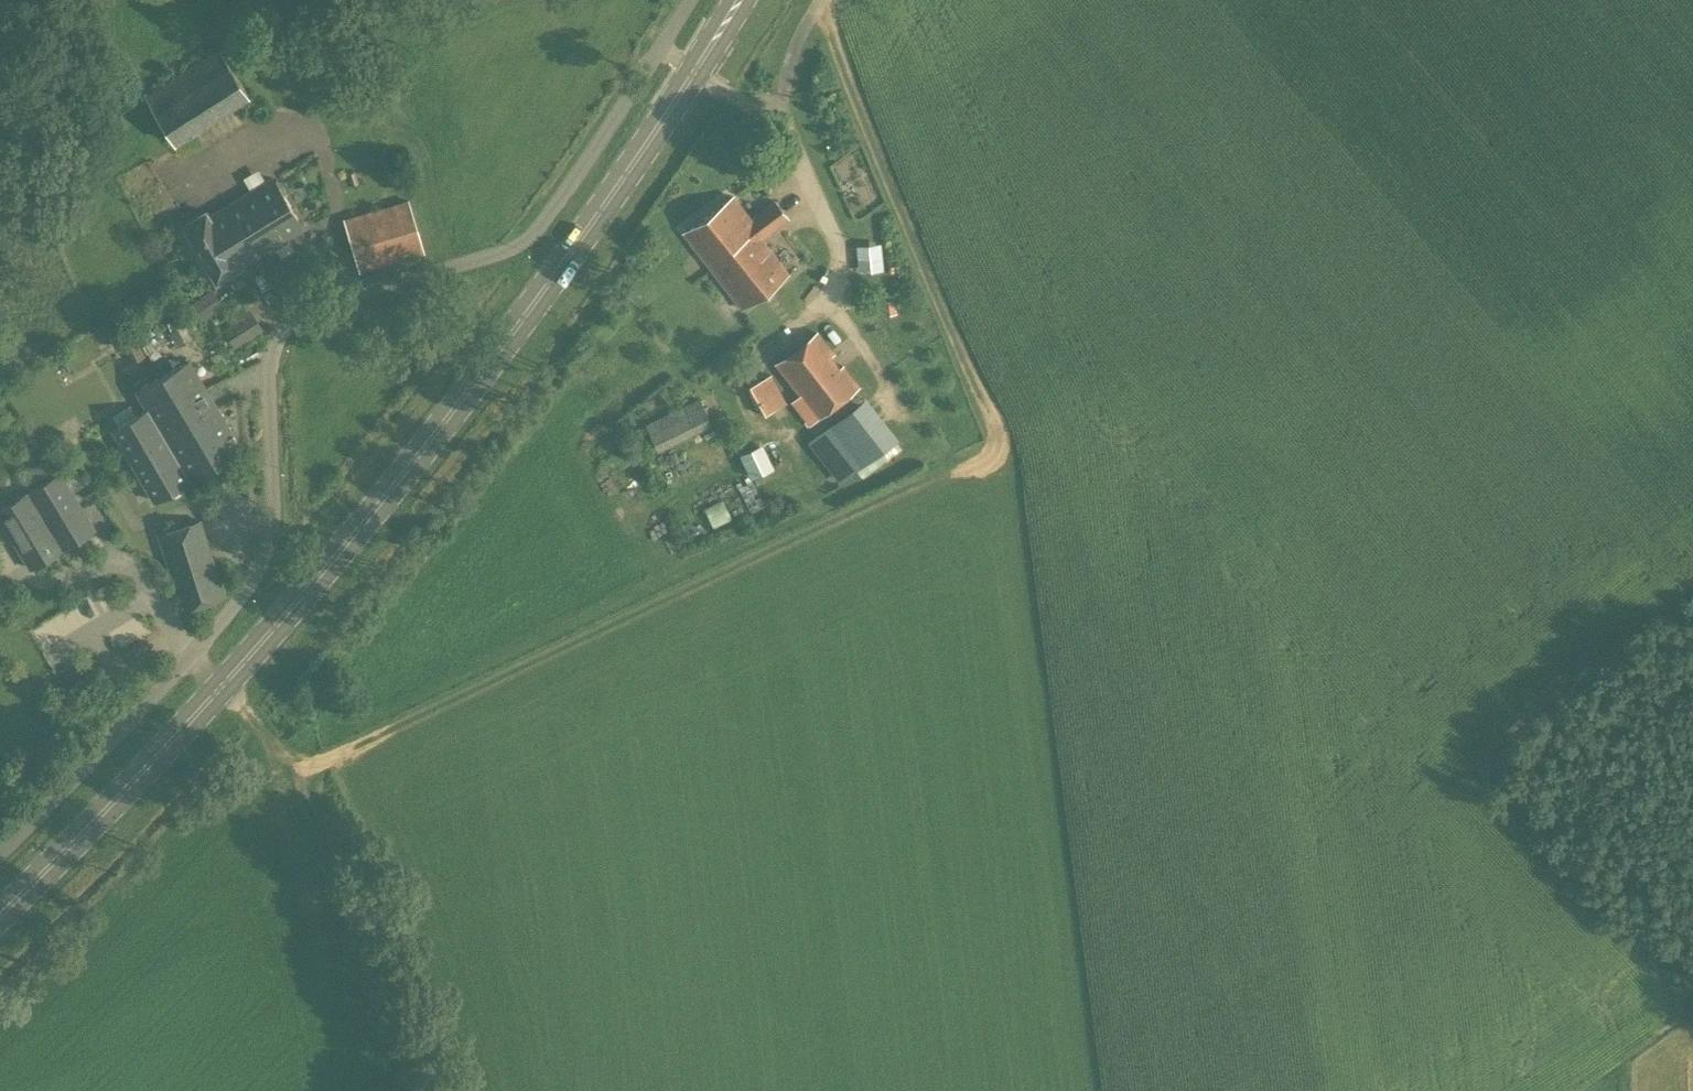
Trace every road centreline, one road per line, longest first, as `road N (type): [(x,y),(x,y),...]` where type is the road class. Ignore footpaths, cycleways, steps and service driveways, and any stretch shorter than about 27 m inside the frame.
road 1 (track): [(296,776),(1008,448),(819,11)]
road 2 (unclassified): [(191,661),(260,568),(272,531),(268,365),(283,330),(305,311),(519,247),(568,193),(693,0)]
road 3 (primary): [(223,689),(303,603),(577,254),(740,0)]
road 4 (track): [(399,1090),(378,983),(339,865),(296,776)]
road 5 (primary): [(0,922),(223,689)]
road 6 (unclassified): [(0,846),(191,661)]

